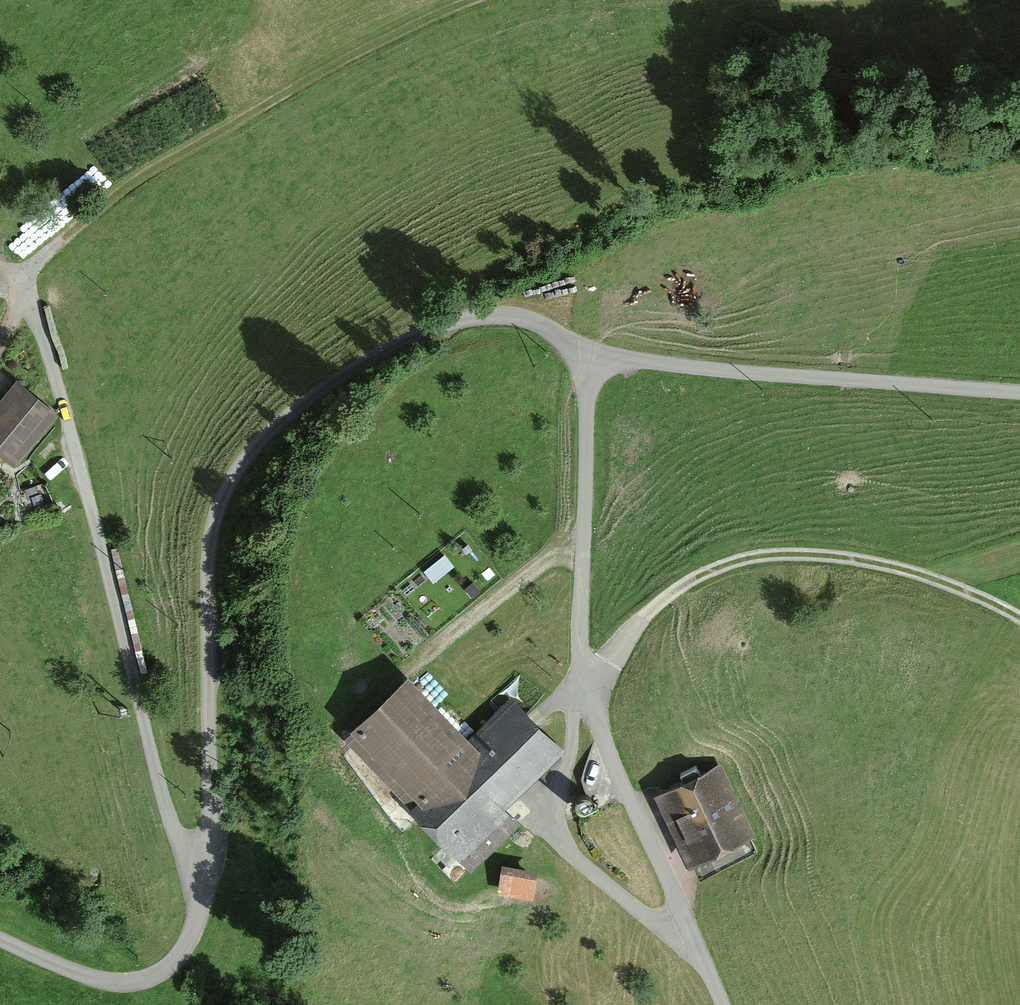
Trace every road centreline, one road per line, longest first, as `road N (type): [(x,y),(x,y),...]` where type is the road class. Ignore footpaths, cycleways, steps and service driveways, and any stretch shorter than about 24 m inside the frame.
road 1 (track): [(728,1004),(587,685),(580,639),(588,401),(580,355),(553,331),(516,318),(473,318),(368,362),(279,423),(234,476),(208,566),(207,880),(180,953),(145,978),(104,982),(0,939)]
road 2 (track): [(22,276),(170,823),(207,880)]
road 3 (track): [(22,276),(136,181),(349,57),(471,0)]
road 4 (track): [(587,685),(668,595),(699,576),(762,555),(870,562),(951,585),(1019,618)]
road 5 (track): [(580,355),(1019,395)]

